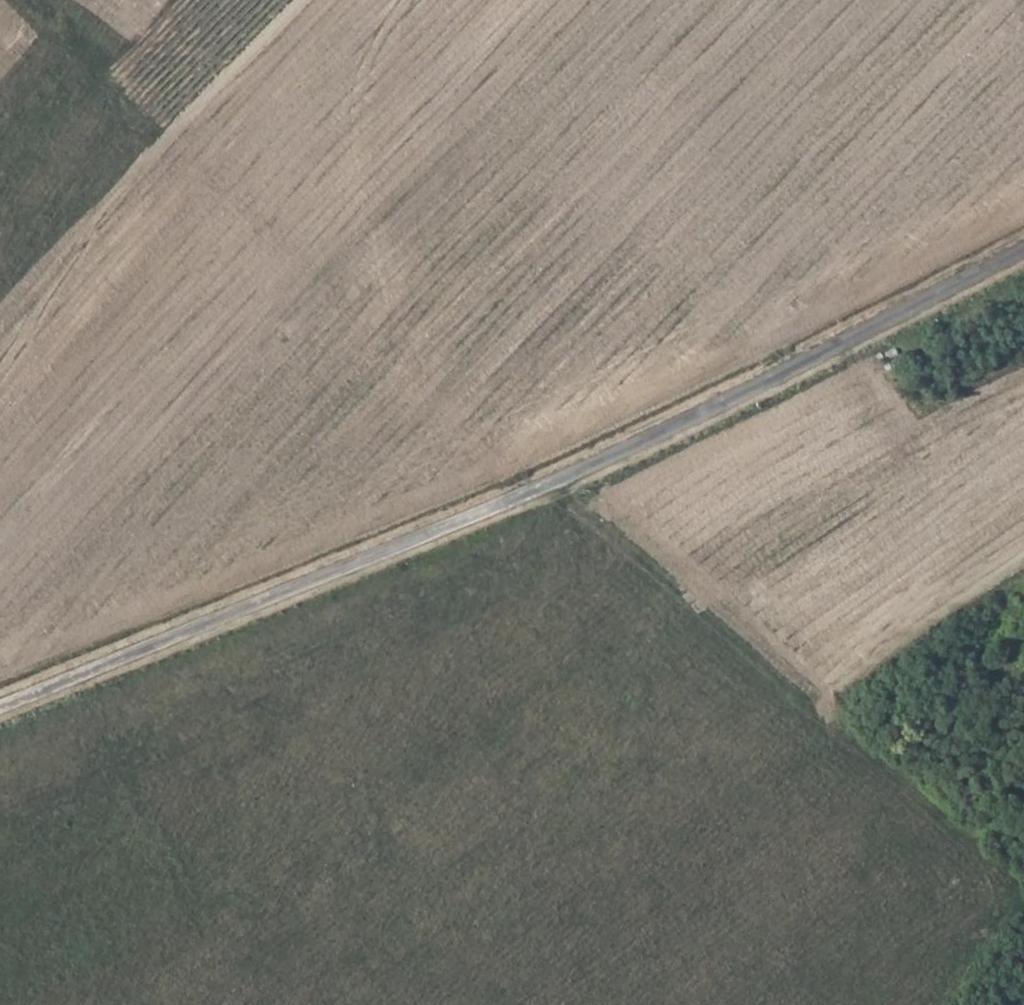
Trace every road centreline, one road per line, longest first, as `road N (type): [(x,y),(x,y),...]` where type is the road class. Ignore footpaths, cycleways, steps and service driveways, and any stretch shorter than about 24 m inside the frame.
road 1 (unclassified): [(1023,256),(797,377),(440,535),(0,709)]
road 2 (track): [(557,483),(1023,897)]

